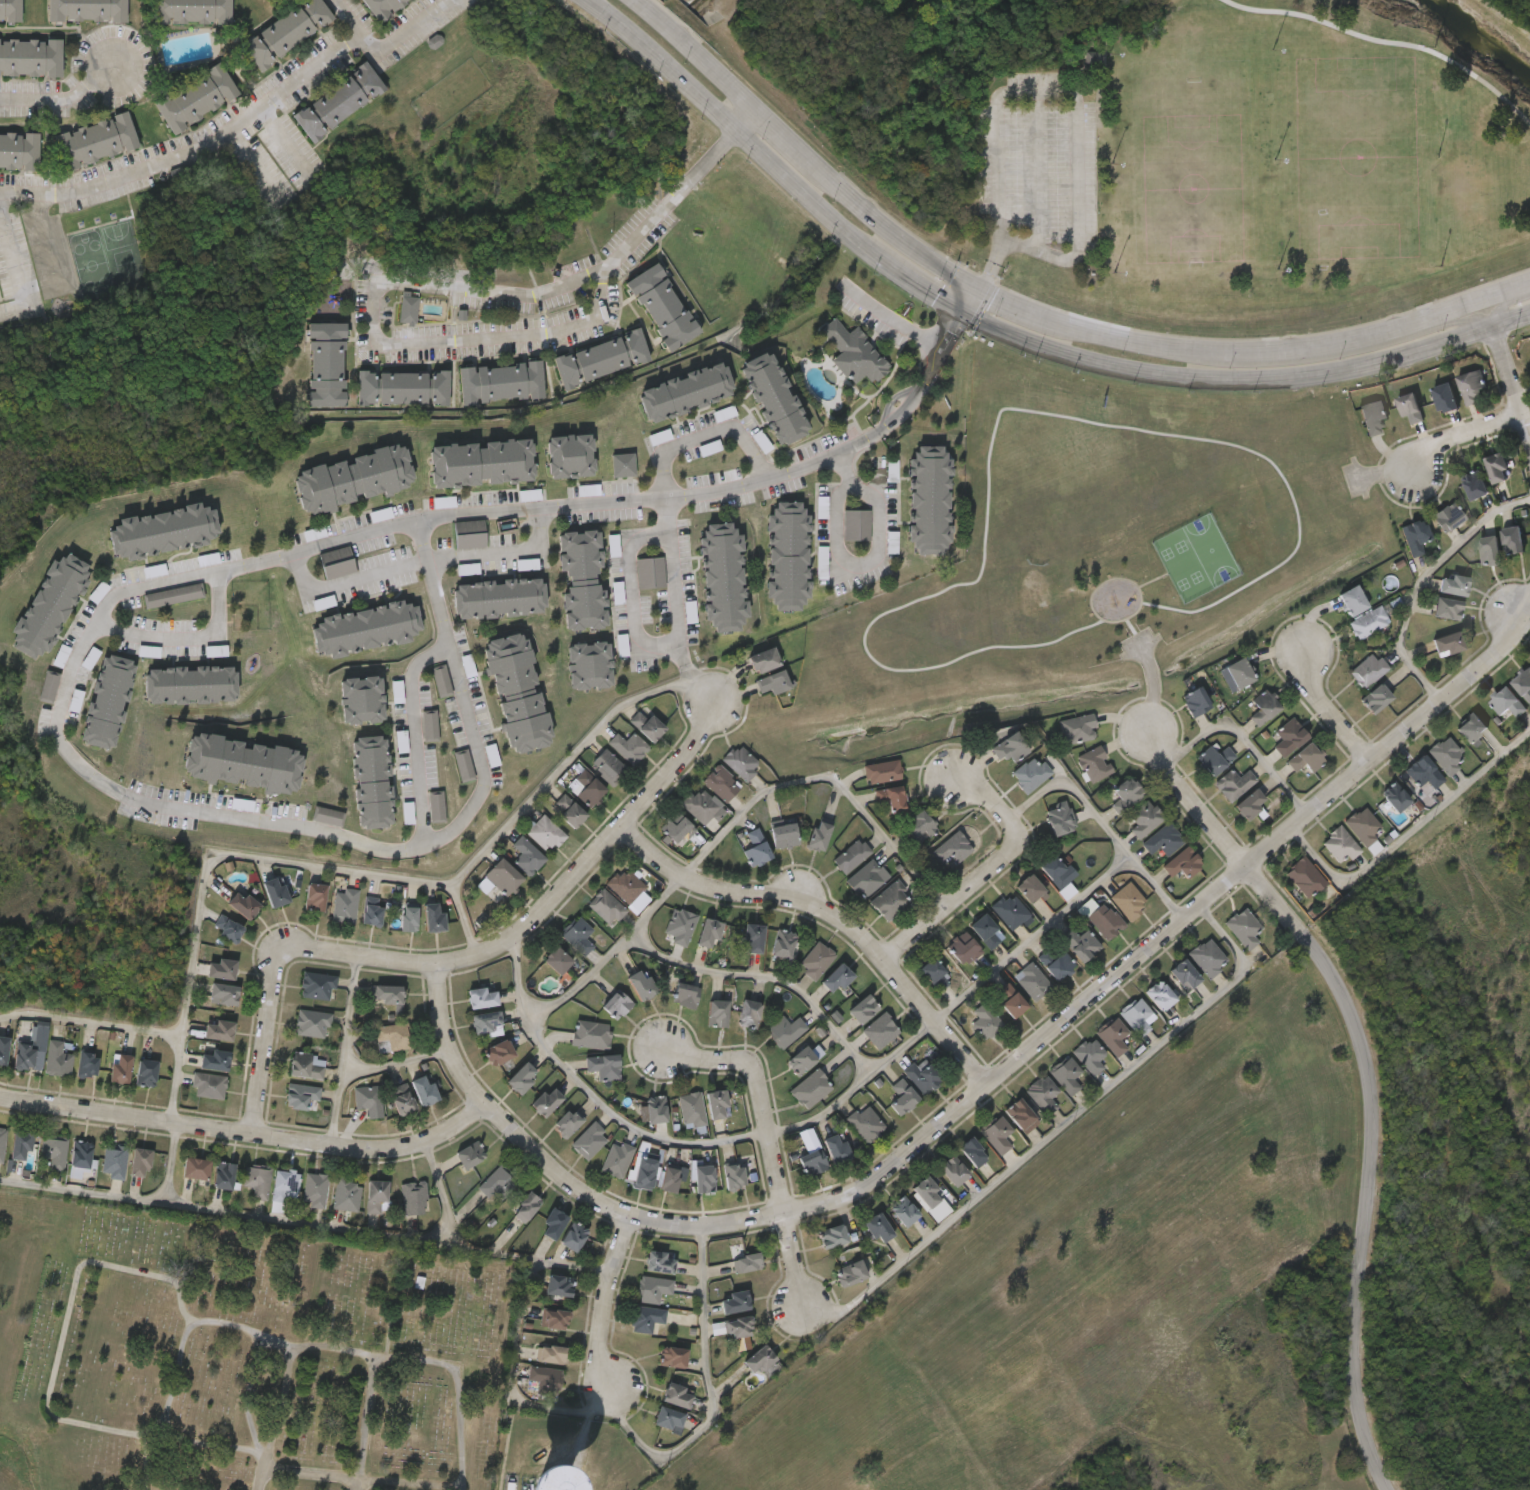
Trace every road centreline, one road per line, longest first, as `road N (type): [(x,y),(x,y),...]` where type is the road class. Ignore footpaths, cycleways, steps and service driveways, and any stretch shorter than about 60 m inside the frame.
road 1 (residential): [(1529,598),(1507,645),(856,1193),(705,1226),(632,1216),(580,1192),(465,1079),(448,1049),(437,967)]
road 2 (secondary): [(591,0),(847,243),(920,297),(1028,351),(1150,381),(1282,382),(1350,374),(1490,331)]
road 3 (secondary): [(1428,315),(1345,340),(1216,350),(1157,346),(1044,318),(992,295),(877,219),(644,0)]
road 4 (residential): [(1390,1489),(1365,1429),(1354,1367),(1372,1109),(1358,1033),(1337,982),(1160,761),(1151,734)]
road 5 (residential): [(251,1135),(281,958),(301,951),(437,967),(515,938),(673,771),(715,701)]
road 6 (residential): [(0,1095),(361,1149),(427,1141),(486,1103)]
road 7 (residential): [(622,827),(700,885),(745,896),(800,894),(827,911),(869,942),(988,1086)]
road 8 (residential): [(885,961),(1012,852),(1014,831),(992,802),(954,781)]
road 9 (residential): [(784,1214),(755,1070),(664,1051)]
road 10 (residential): [(632,1216),(612,1272),(599,1358),(614,1387)]
road 11 (residential): [(1370,761),(1316,694),(1305,648)]
road 12 (residential): [(1522,415),(1438,444),(1415,474)]

